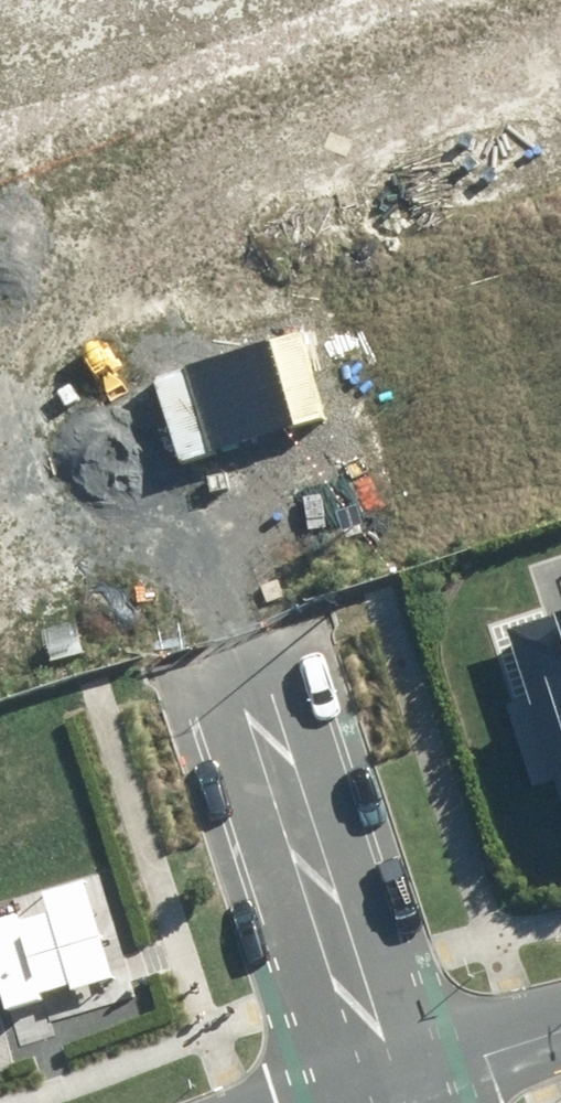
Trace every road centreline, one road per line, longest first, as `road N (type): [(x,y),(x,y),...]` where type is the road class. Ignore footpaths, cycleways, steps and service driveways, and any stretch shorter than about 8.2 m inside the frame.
road 1 (tertiary): [(387,1078),(80,162)]
road 2 (residential): [(80,162),(560,12)]
road 3 (residential): [(387,1078),(560,1027)]
road 4 (tertiary): [(80,162),(30,0)]

